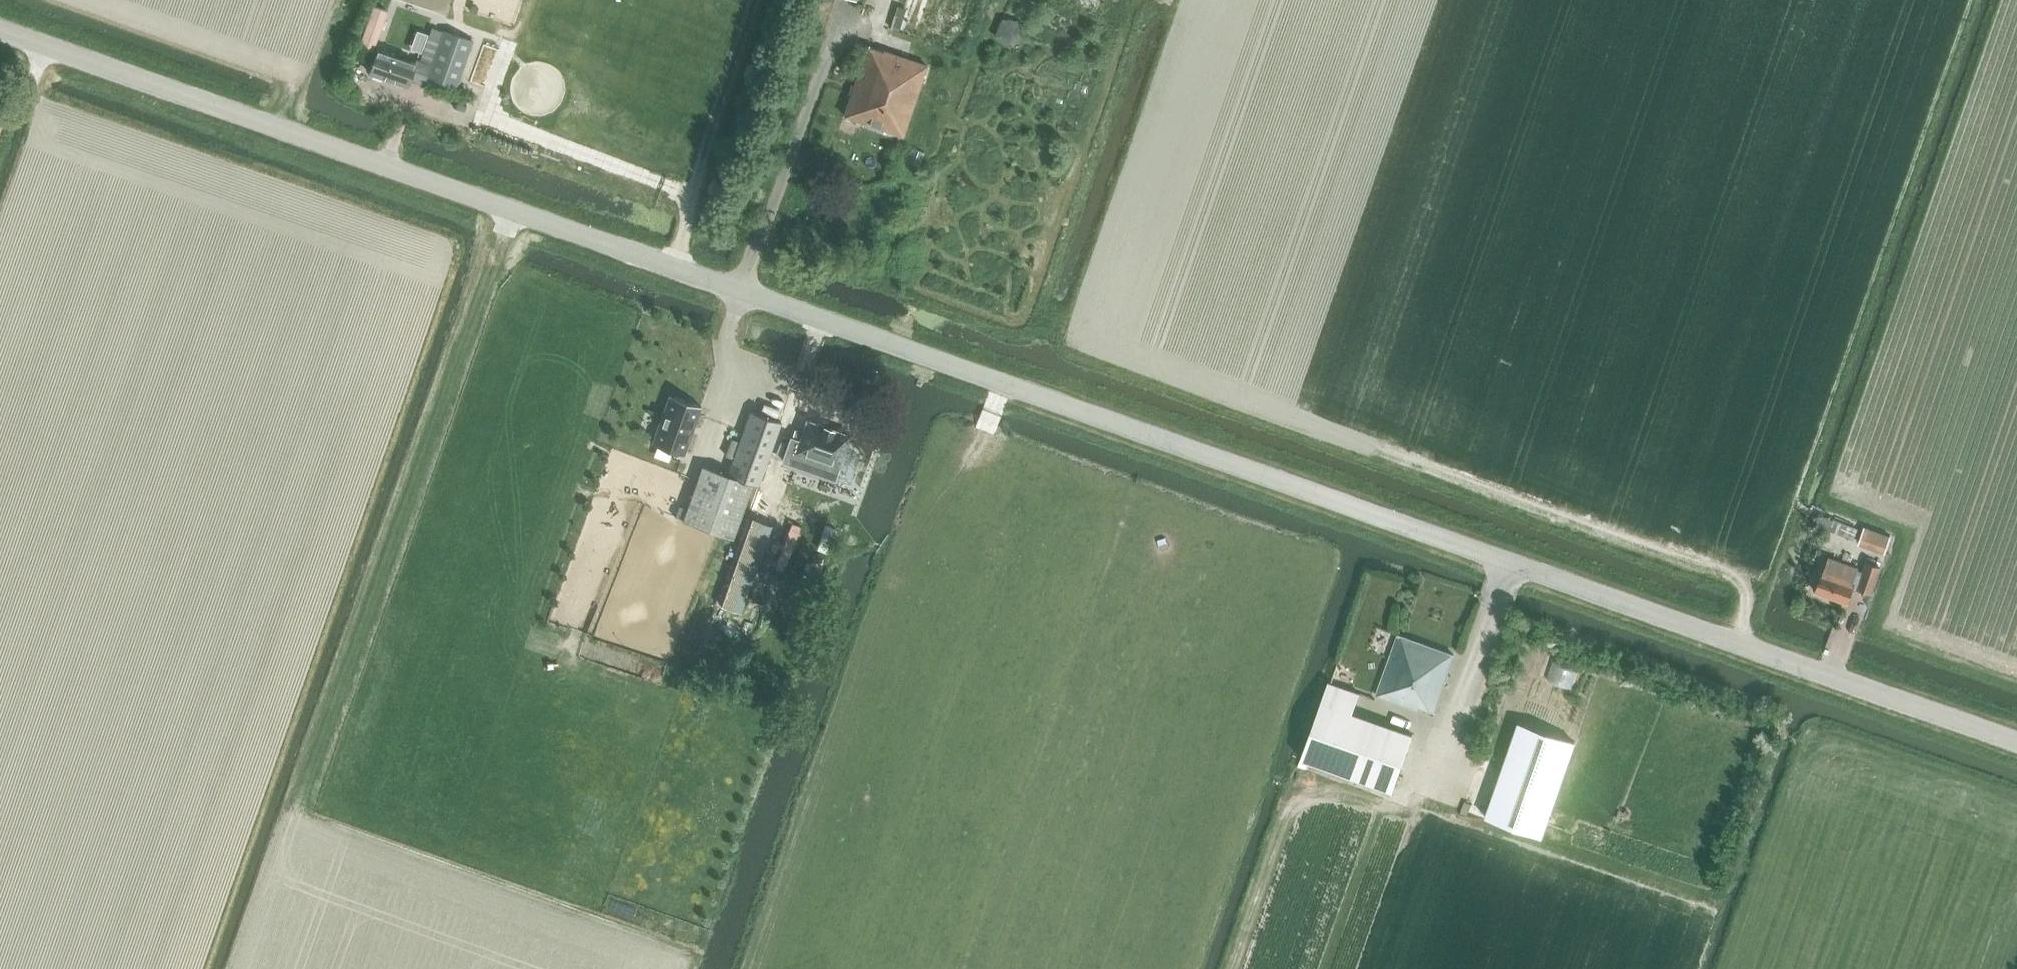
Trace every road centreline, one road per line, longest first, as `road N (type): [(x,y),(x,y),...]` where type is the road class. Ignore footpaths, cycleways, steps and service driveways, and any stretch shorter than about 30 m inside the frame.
road 1 (unclassified): [(2016,743),(0,33)]
road 2 (track): [(502,53),(481,117),(690,195)]
road 3 (track): [(756,0),(672,266)]

